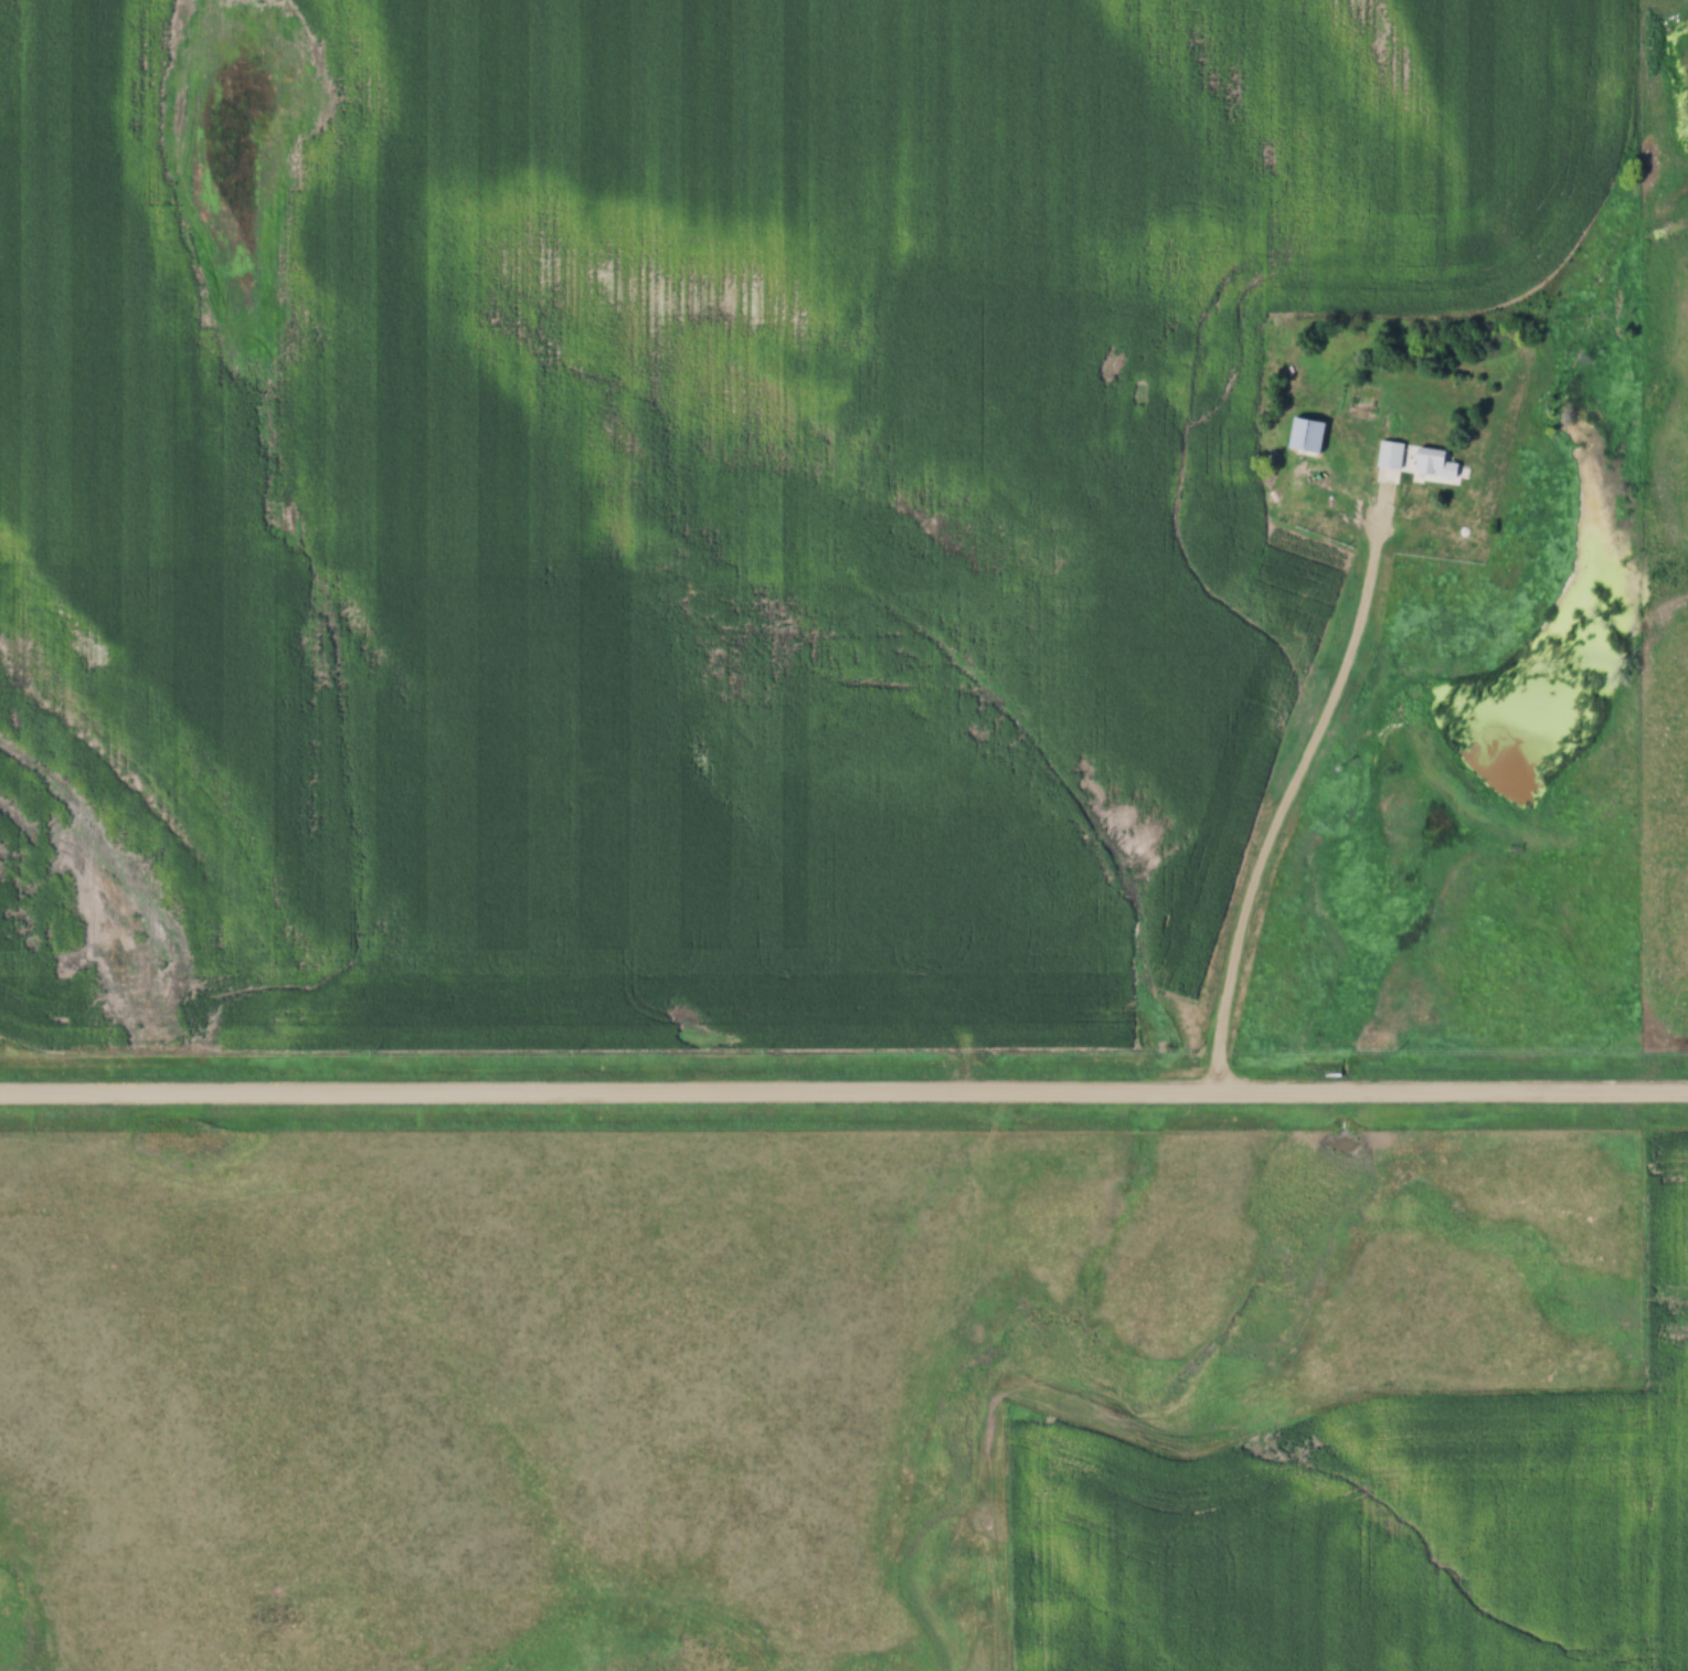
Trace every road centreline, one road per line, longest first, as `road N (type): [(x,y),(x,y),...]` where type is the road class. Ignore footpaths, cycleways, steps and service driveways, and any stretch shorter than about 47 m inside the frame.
road 1 (residential): [(1687,1094),(0,1092)]

